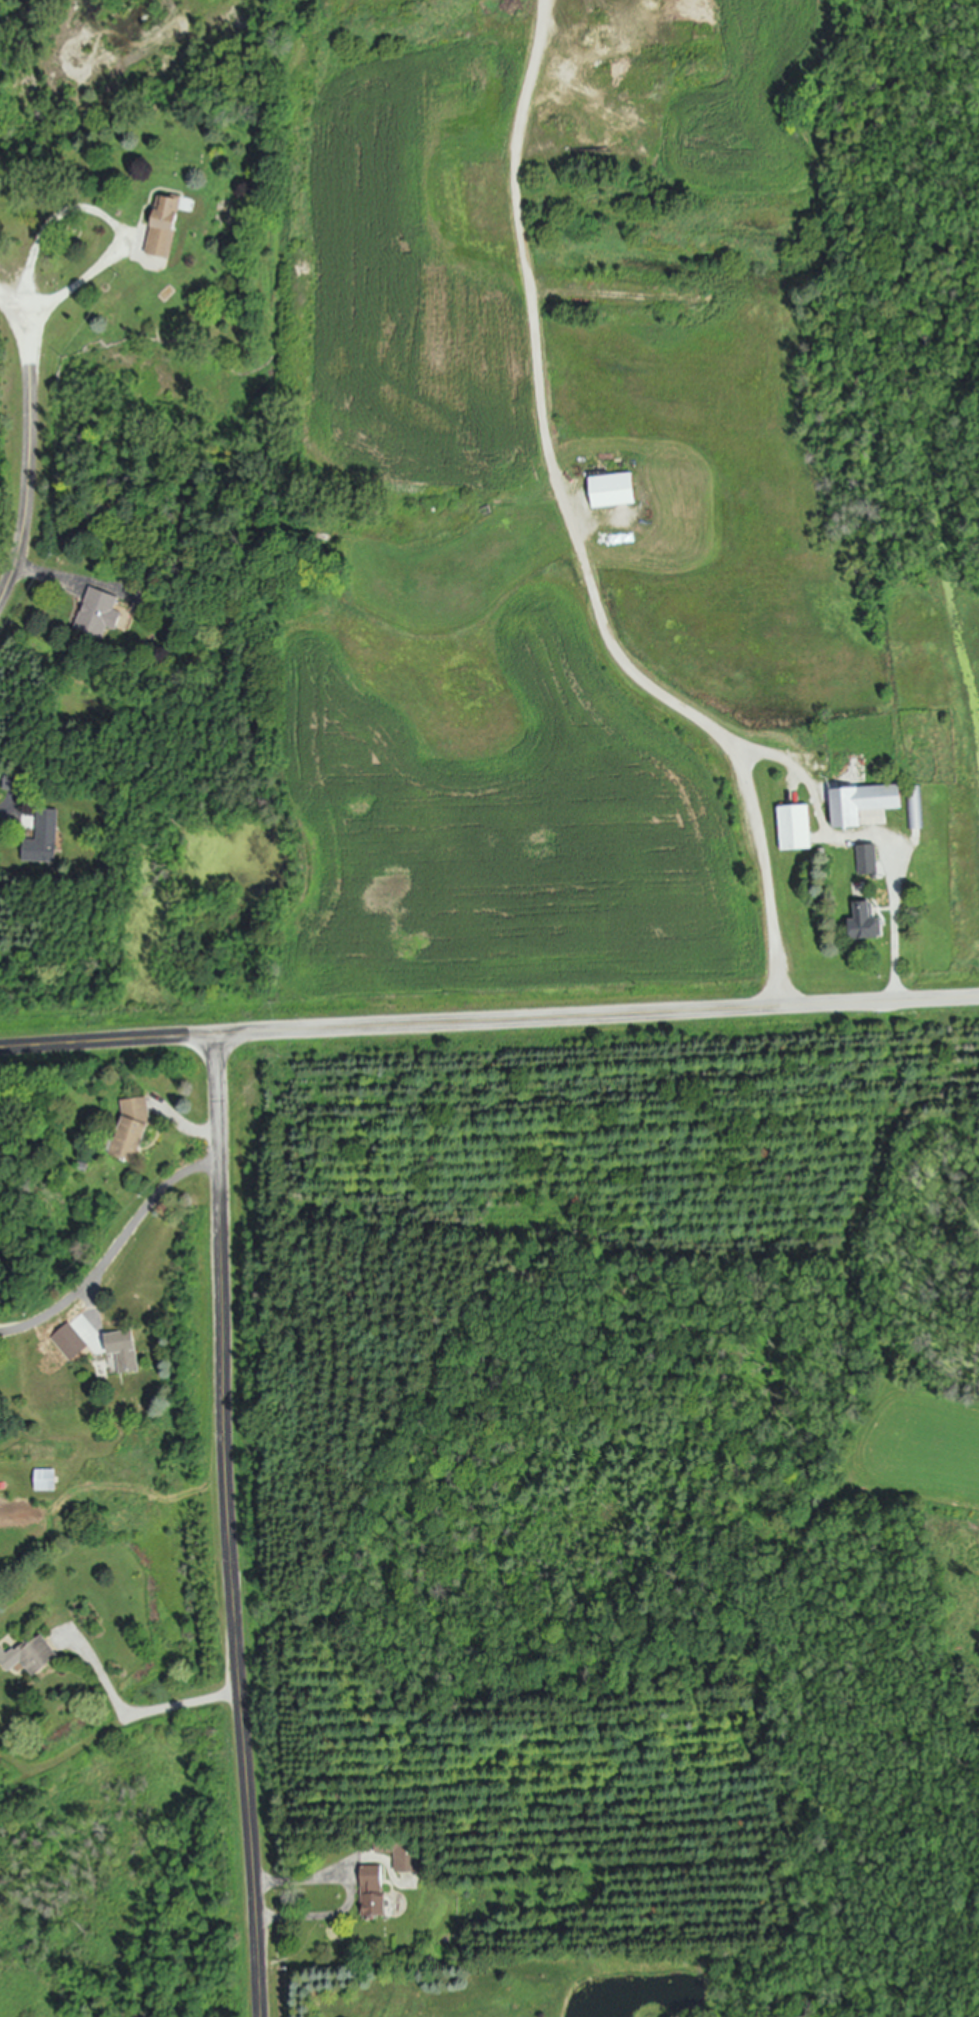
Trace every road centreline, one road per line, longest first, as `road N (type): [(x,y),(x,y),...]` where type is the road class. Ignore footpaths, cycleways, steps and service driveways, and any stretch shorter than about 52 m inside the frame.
road 1 (tertiary): [(262,2016),(225,1412),(217,1031)]
road 2 (tertiary): [(978,995),(217,1031)]
road 3 (residential): [(0,600),(16,567),(30,476),(27,316)]
road 4 (tertiary): [(217,1031),(0,1045)]

